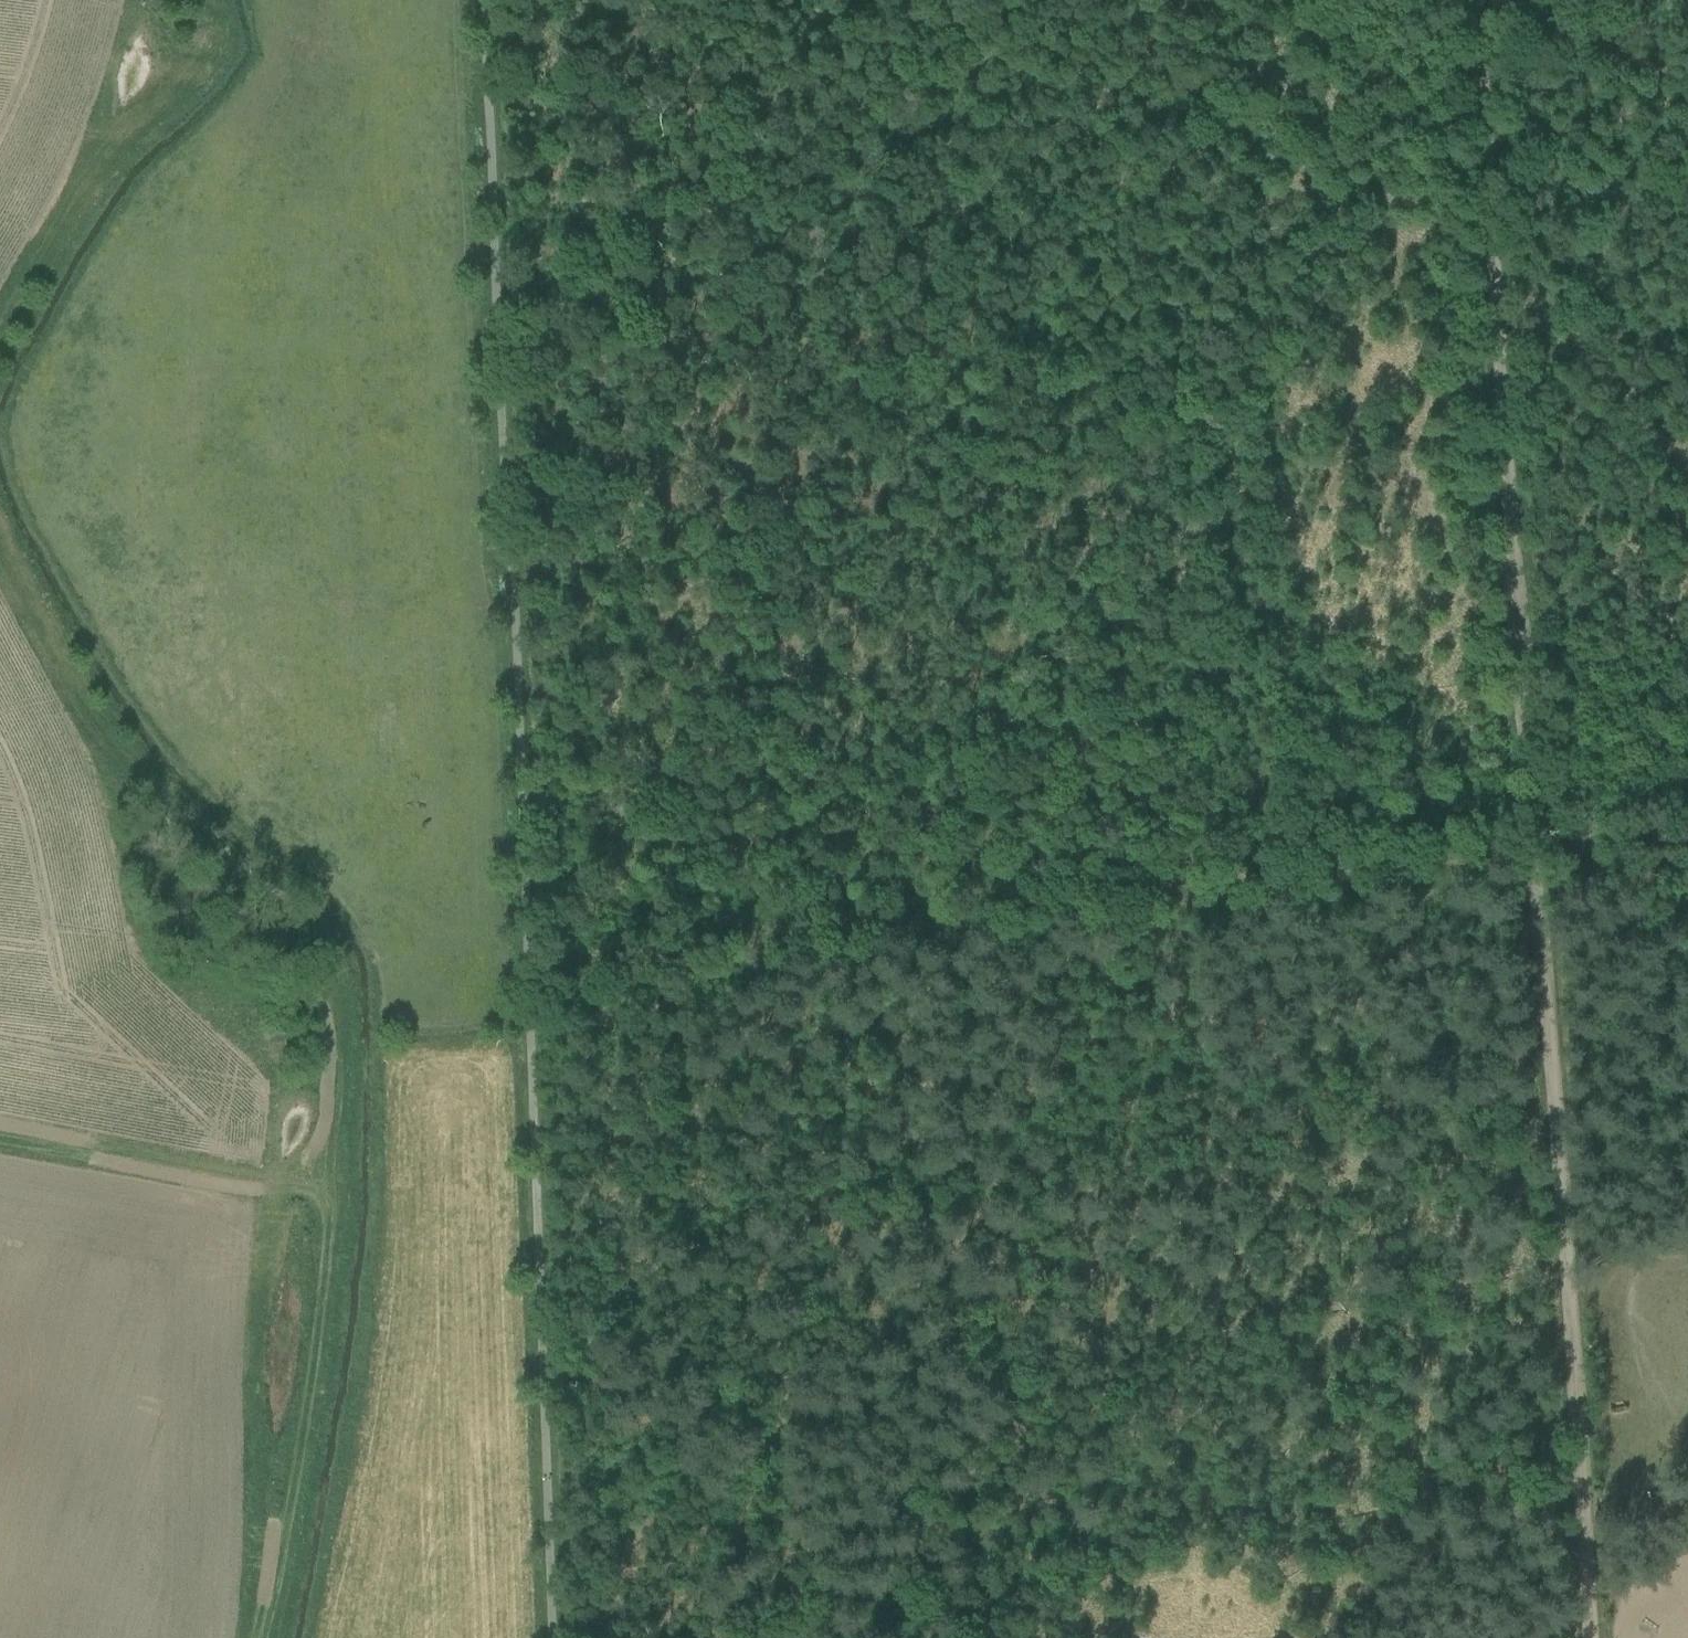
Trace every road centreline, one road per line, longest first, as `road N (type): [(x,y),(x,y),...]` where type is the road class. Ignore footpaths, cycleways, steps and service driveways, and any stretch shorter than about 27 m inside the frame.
road 1 (track): [(1534,863),(528,968)]
road 2 (track): [(1534,863),(1475,0)]
road 3 (track): [(1587,1637),(1574,1353),(1534,863)]

